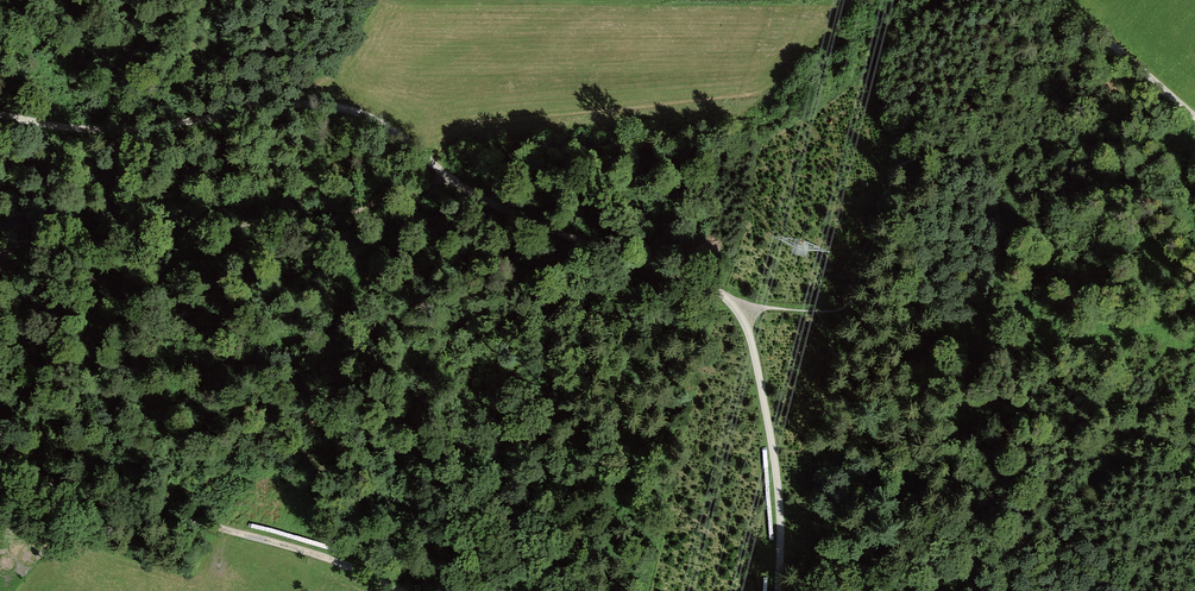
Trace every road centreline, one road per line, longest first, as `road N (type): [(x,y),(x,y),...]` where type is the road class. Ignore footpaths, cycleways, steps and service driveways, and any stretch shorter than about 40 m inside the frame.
road 1 (track): [(778,590),(780,488),(749,333),(741,312),(709,288),(472,193),(359,113),(308,103),(138,129),(62,127),(0,114)]
road 2 (track): [(0,431),(68,485),(345,561),(407,590)]
road 3 (track): [(1194,121),(1056,0)]

